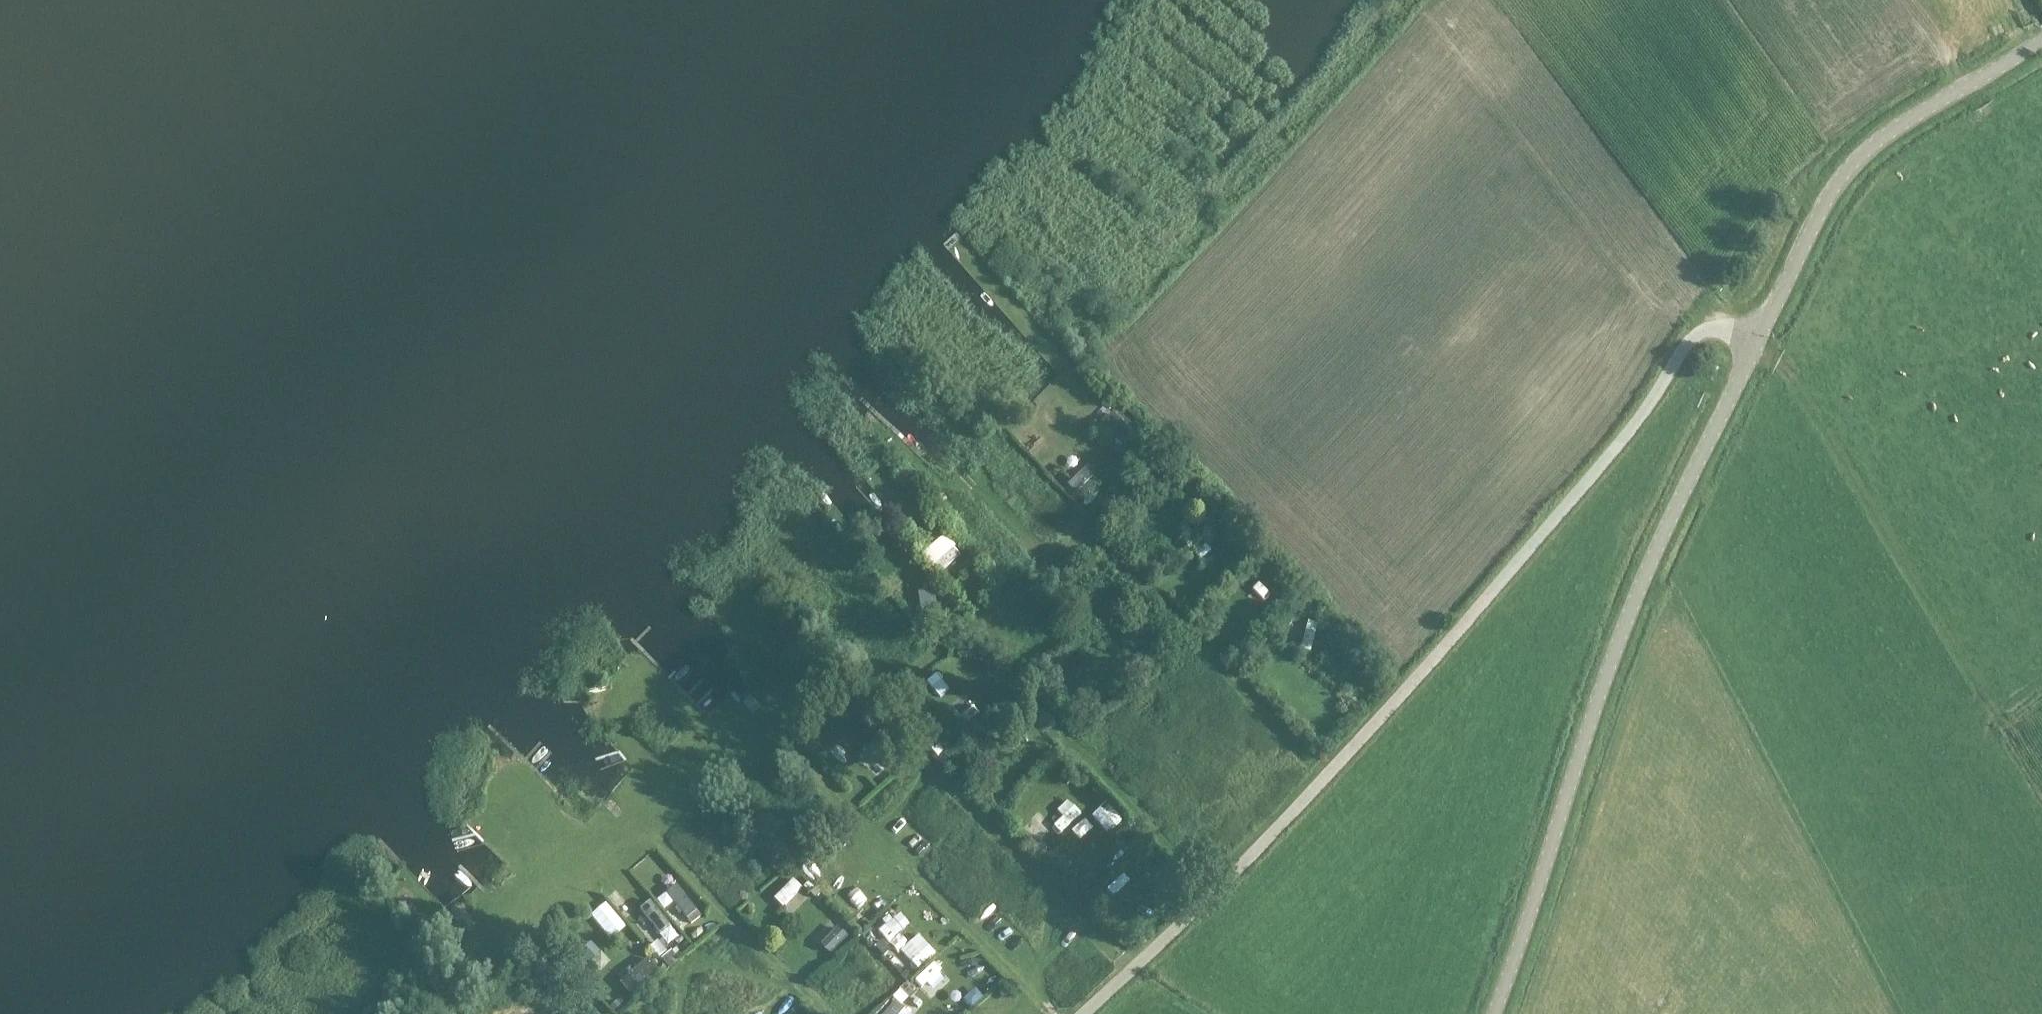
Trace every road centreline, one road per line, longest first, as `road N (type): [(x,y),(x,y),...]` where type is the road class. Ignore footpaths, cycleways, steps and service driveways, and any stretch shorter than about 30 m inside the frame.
road 1 (unclassified): [(1085,1013),(1274,834),(1411,683),(1637,420),(1691,338),(1729,329),(1757,338)]
road 2 (unclassified): [(1492,1013),(1614,651),(1757,338)]
road 3 (unclassified): [(1757,338),(1860,153),(2041,40)]

